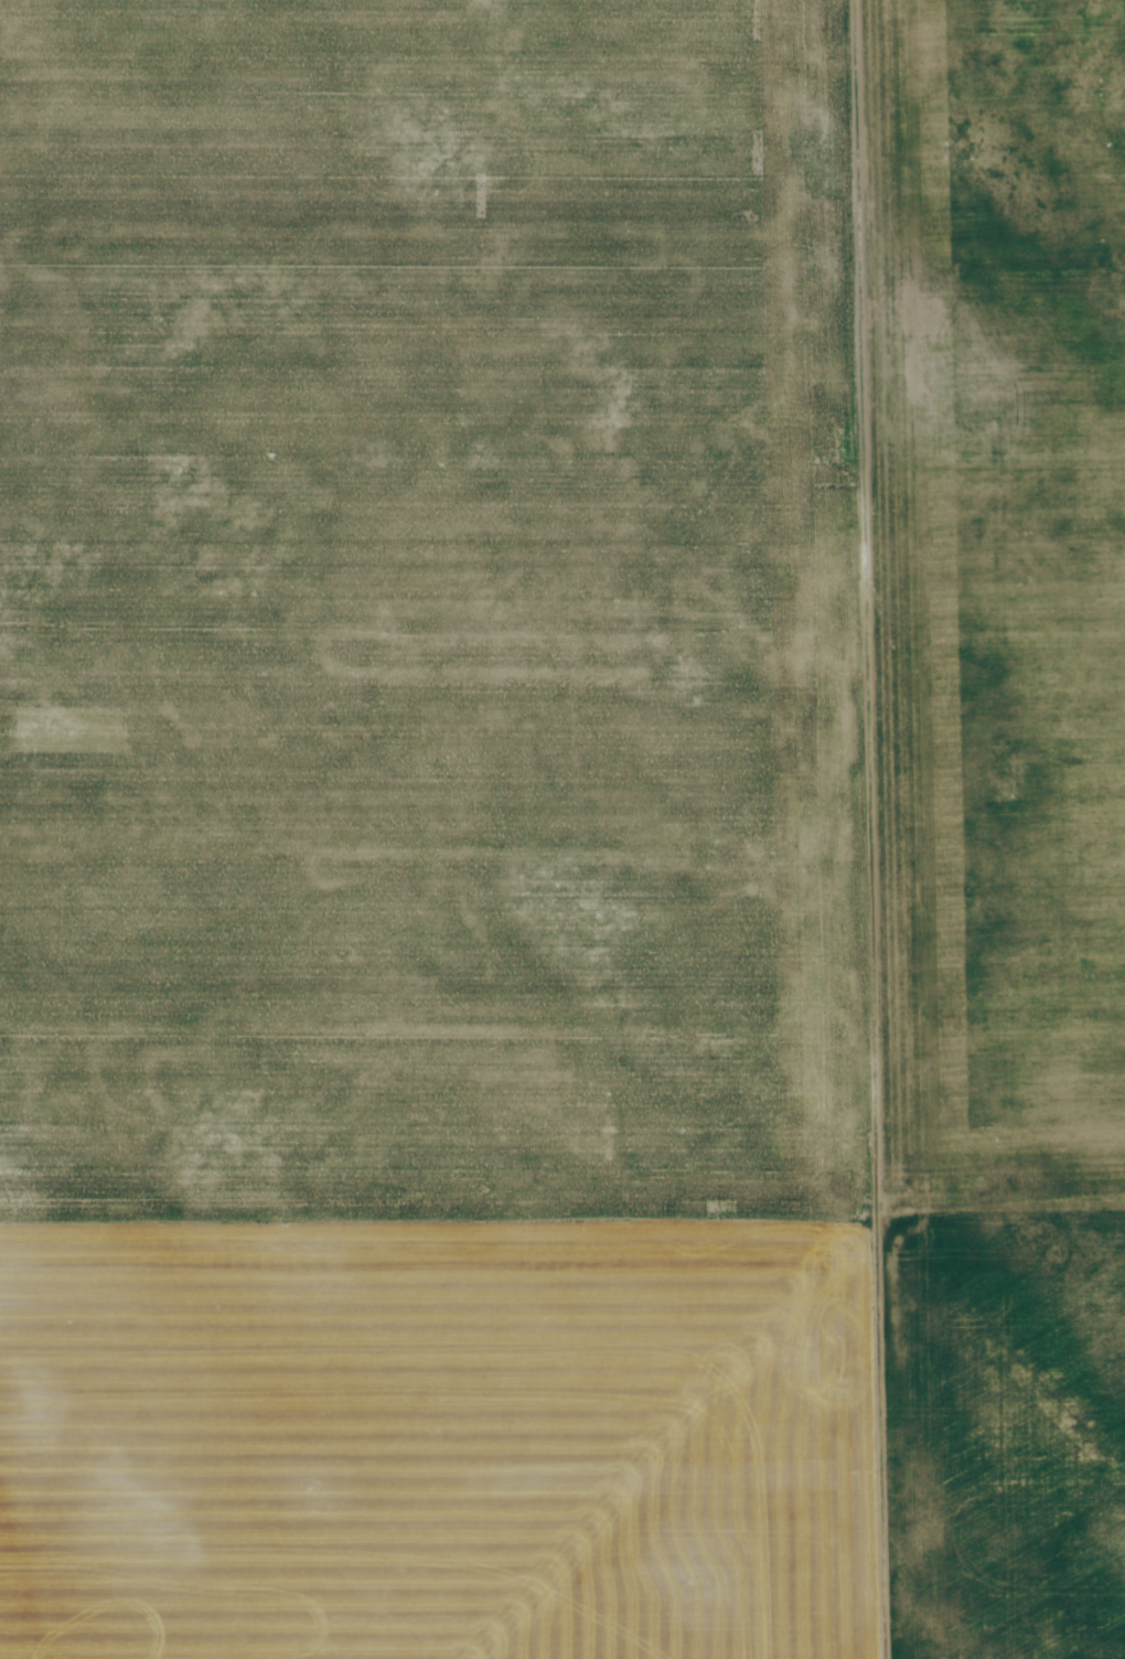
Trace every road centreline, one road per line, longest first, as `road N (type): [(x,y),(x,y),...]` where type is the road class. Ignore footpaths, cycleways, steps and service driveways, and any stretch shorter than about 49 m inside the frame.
road 1 (residential): [(884,1658),(854,0)]

